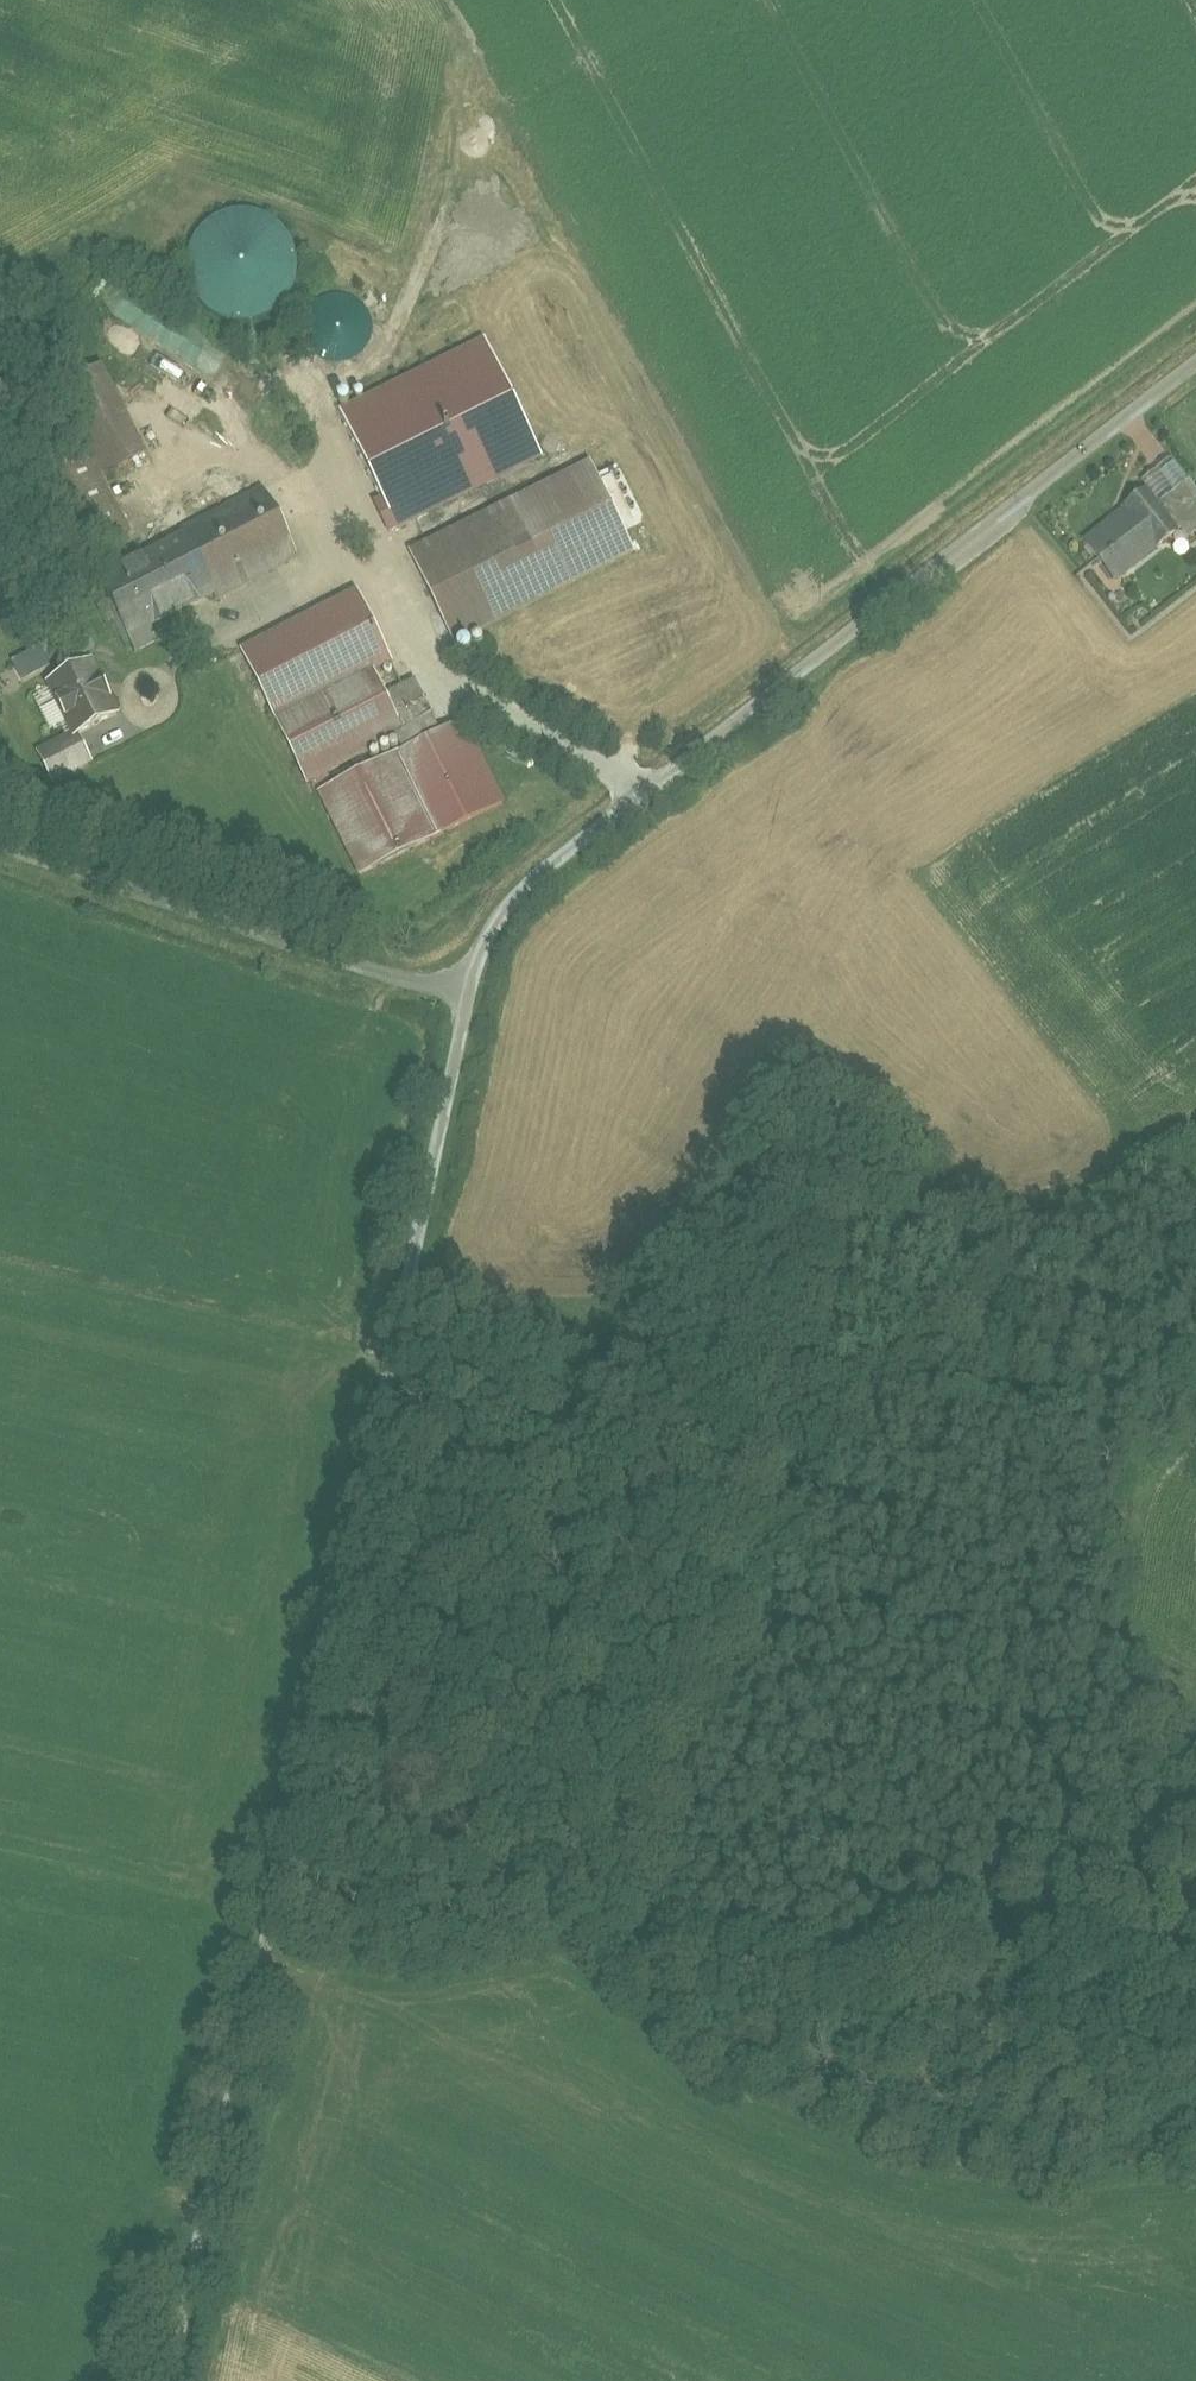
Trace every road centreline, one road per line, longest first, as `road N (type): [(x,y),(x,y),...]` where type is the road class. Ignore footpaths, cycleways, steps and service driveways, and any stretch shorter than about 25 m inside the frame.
road 1 (residential): [(462,996),(162,2380)]
road 2 (residential): [(1195,359),(637,781),(494,917),(462,996)]
road 3 (unclassified): [(462,996),(0,846)]

